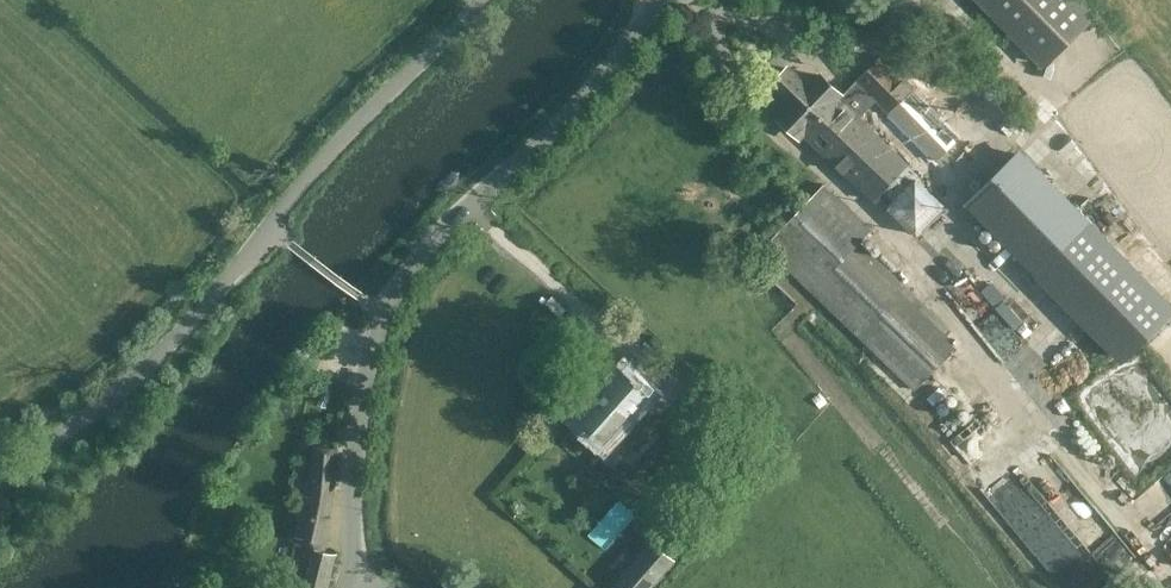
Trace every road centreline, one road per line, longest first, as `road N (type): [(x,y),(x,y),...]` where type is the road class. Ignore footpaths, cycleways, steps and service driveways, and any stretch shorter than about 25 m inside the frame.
road 1 (unclassified): [(349,581),(359,437),(385,311),(401,279),(449,219),(603,74),(657,0)]
road 2 (unclassified): [(270,227),(137,378),(0,471)]
road 3 (unclassified): [(270,227),(477,0)]
road 4 (track): [(1063,454),(1170,579)]

